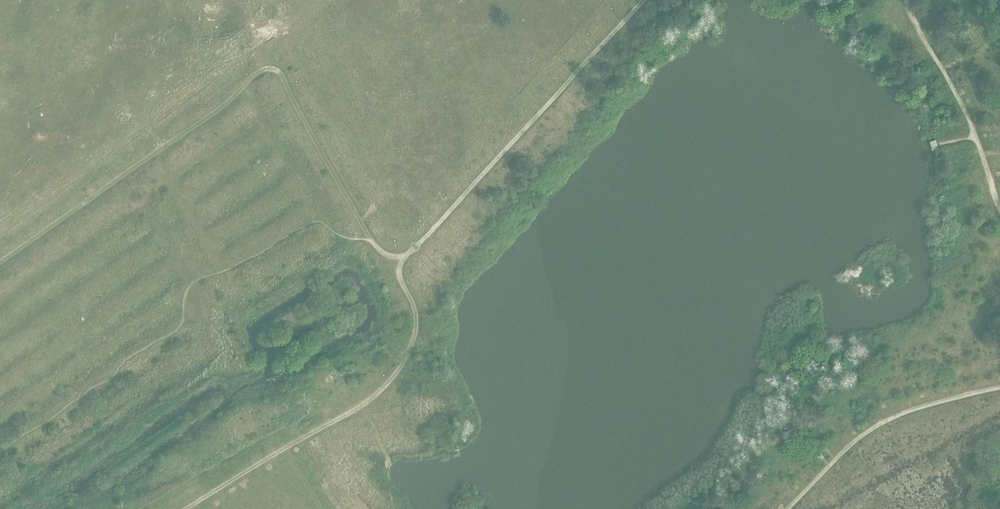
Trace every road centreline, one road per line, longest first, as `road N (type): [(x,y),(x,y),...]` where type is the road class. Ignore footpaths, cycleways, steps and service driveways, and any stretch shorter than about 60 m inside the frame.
road 1 (track): [(373,245),(270,68),(0,261)]
road 2 (track): [(402,260),(400,282),(415,329),(397,372),(341,417),(187,508)]
road 3 (track): [(642,0),(402,260)]
road 4 (track): [(787,508),(860,434),(901,412),(999,388)]
road 5 (track): [(999,194),(909,0)]

